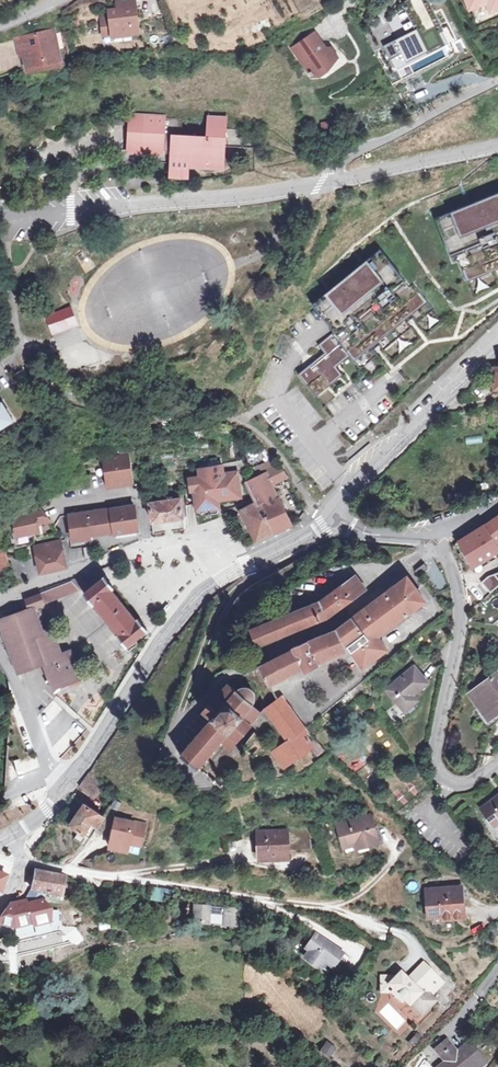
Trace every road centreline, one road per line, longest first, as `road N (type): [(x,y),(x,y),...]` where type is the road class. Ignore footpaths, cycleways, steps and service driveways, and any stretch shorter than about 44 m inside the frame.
road 1 (residential): [(438,533),(460,618),(431,764),(451,787),(497,761)]
road 2 (residential): [(323,184),(71,217),(10,214)]
road 3 (secondary): [(59,795),(178,618),(226,577)]
road 4 (residential): [(226,577),(201,530),(0,603)]
road 5 (secondary): [(335,510),(497,348)]
road 6 (residential): [(497,78),(347,156),(323,184)]
road 7 (residential): [(497,147),(323,184)]
road 8 (residential): [(0,655),(59,795)]
road 9 (residential): [(10,214),(8,275),(22,353)]
road 10 (secondary): [(226,577),(316,531),(335,510)]

